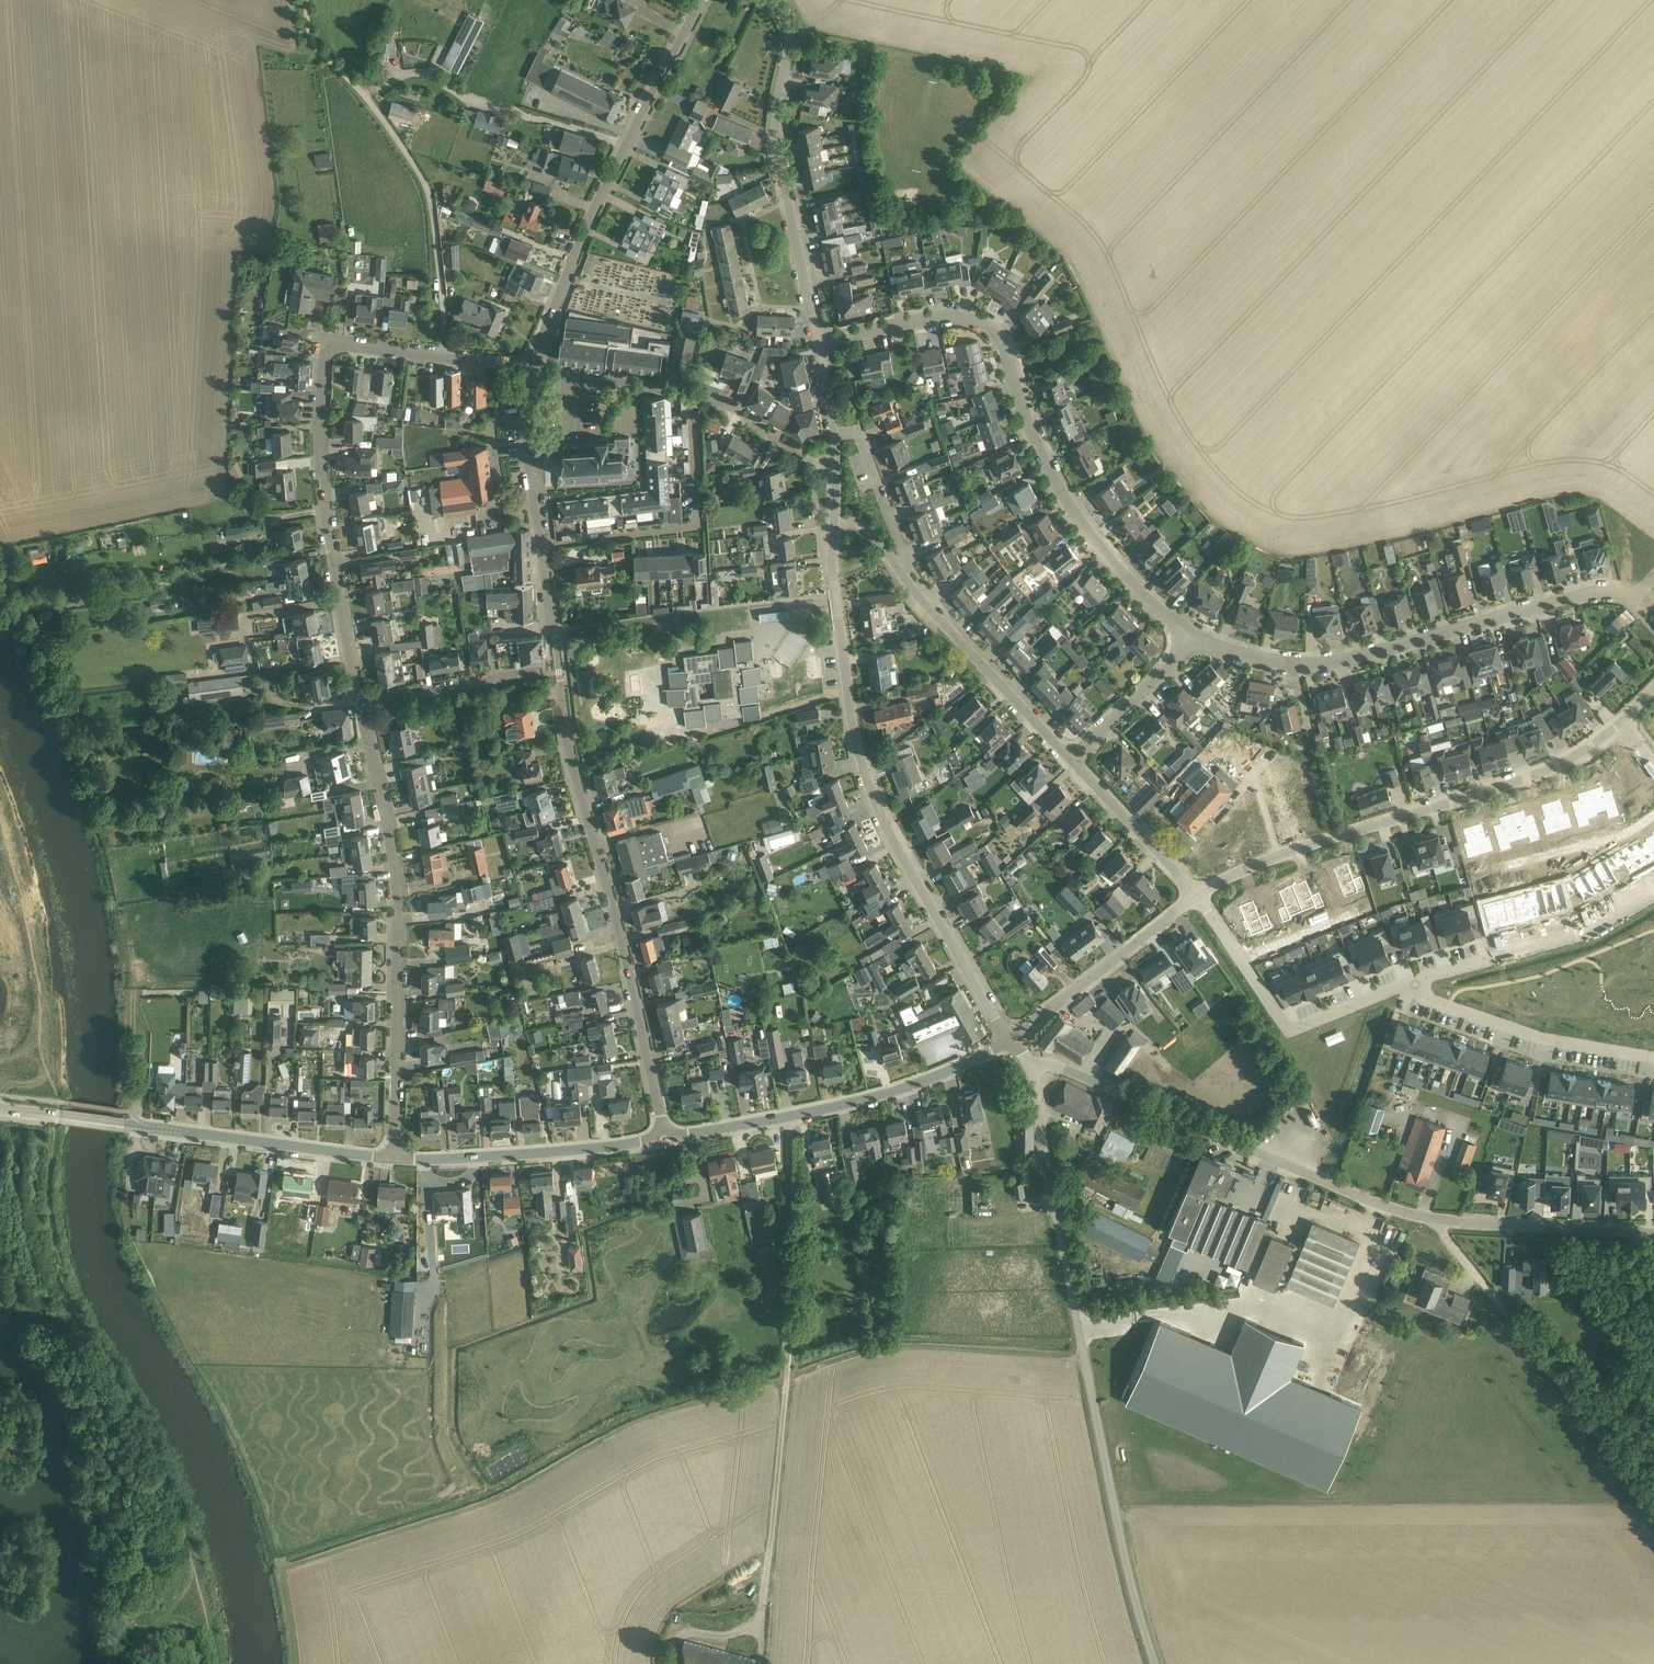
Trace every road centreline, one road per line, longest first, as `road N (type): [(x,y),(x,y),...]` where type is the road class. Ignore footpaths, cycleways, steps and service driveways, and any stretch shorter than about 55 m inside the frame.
road 1 (unclassified): [(1154,1663),(1063,1259),(1034,1073),(1040,1059)]
road 2 (tertiary): [(666,1139),(570,747),(541,545)]
road 3 (residential): [(1008,1041),(893,841),(862,763),(838,615),(835,520)]
road 4 (residential): [(818,342),(950,313),(993,326),(1032,433),(1088,532),(1158,611),(1189,633)]
road 5 (residential): [(1189,633),(1260,658),(1323,664),(1596,593),(1630,606),(1653,581)]
road 6 (unclassified): [(1195,895),(1275,857),(1561,768),(1624,726)]
road 7 (residential): [(395,1159),(397,883),(361,704)]
road 8 (tertiary): [(1443,1220),(1388,1207),(1040,1059)]
road 9 (tertiary): [(530,369),(592,214),(703,0)]
road 10 (track): [(444,357),(425,178),(359,88),(312,42),(305,0)]
road 11 (tertiary): [(395,1159),(0,1108)]
road 12 (residential): [(361,704),(319,452),(330,350)]
road 13 (tertiary): [(666,1139),(911,1086),(1008,1041)]
road 14 (residential): [(818,342),(775,130),(789,31),(765,0)]
road 15 (residential): [(1195,895),(1287,1029),(1415,981)]
road 16 (residential): [(541,545),(697,526),(690,391)]
road 17 (track): [(1488,1291),(1653,1509)]
road 18 (tertiary): [(395,1159),(666,1139)]
road 19 (residential): [(1415,981),(1430,1000),(1538,1037),(1653,1057)]
road 20 (residential): [(1071,761),(902,574)]
road 21 (unclassified): [(1008,1041),(1195,895)]
road 22 (tertiary): [(1653,1233),(1443,1220)]
road 23 (residential): [(530,369),(345,345),(330,350)]
road 24 (residential): [(1195,895),(1071,761)]
road 25 (residential): [(902,574),(912,567),(858,432),(835,434)]
road 26 (residential): [(1653,895),(1591,931),(1487,960)]
road 27 (residential): [(361,704),(537,671)]
road 28 (tertiary): [(541,545),(528,446),(530,369)]
road 29 (residential): [(1071,761),(1167,670),(1189,633)]
road 30 (residential): [(836,458),(801,455),(729,405),(690,391)]
road 31 (residential): [(690,391),(530,369)]
road 32 (track): [(931,59),(789,31)]

